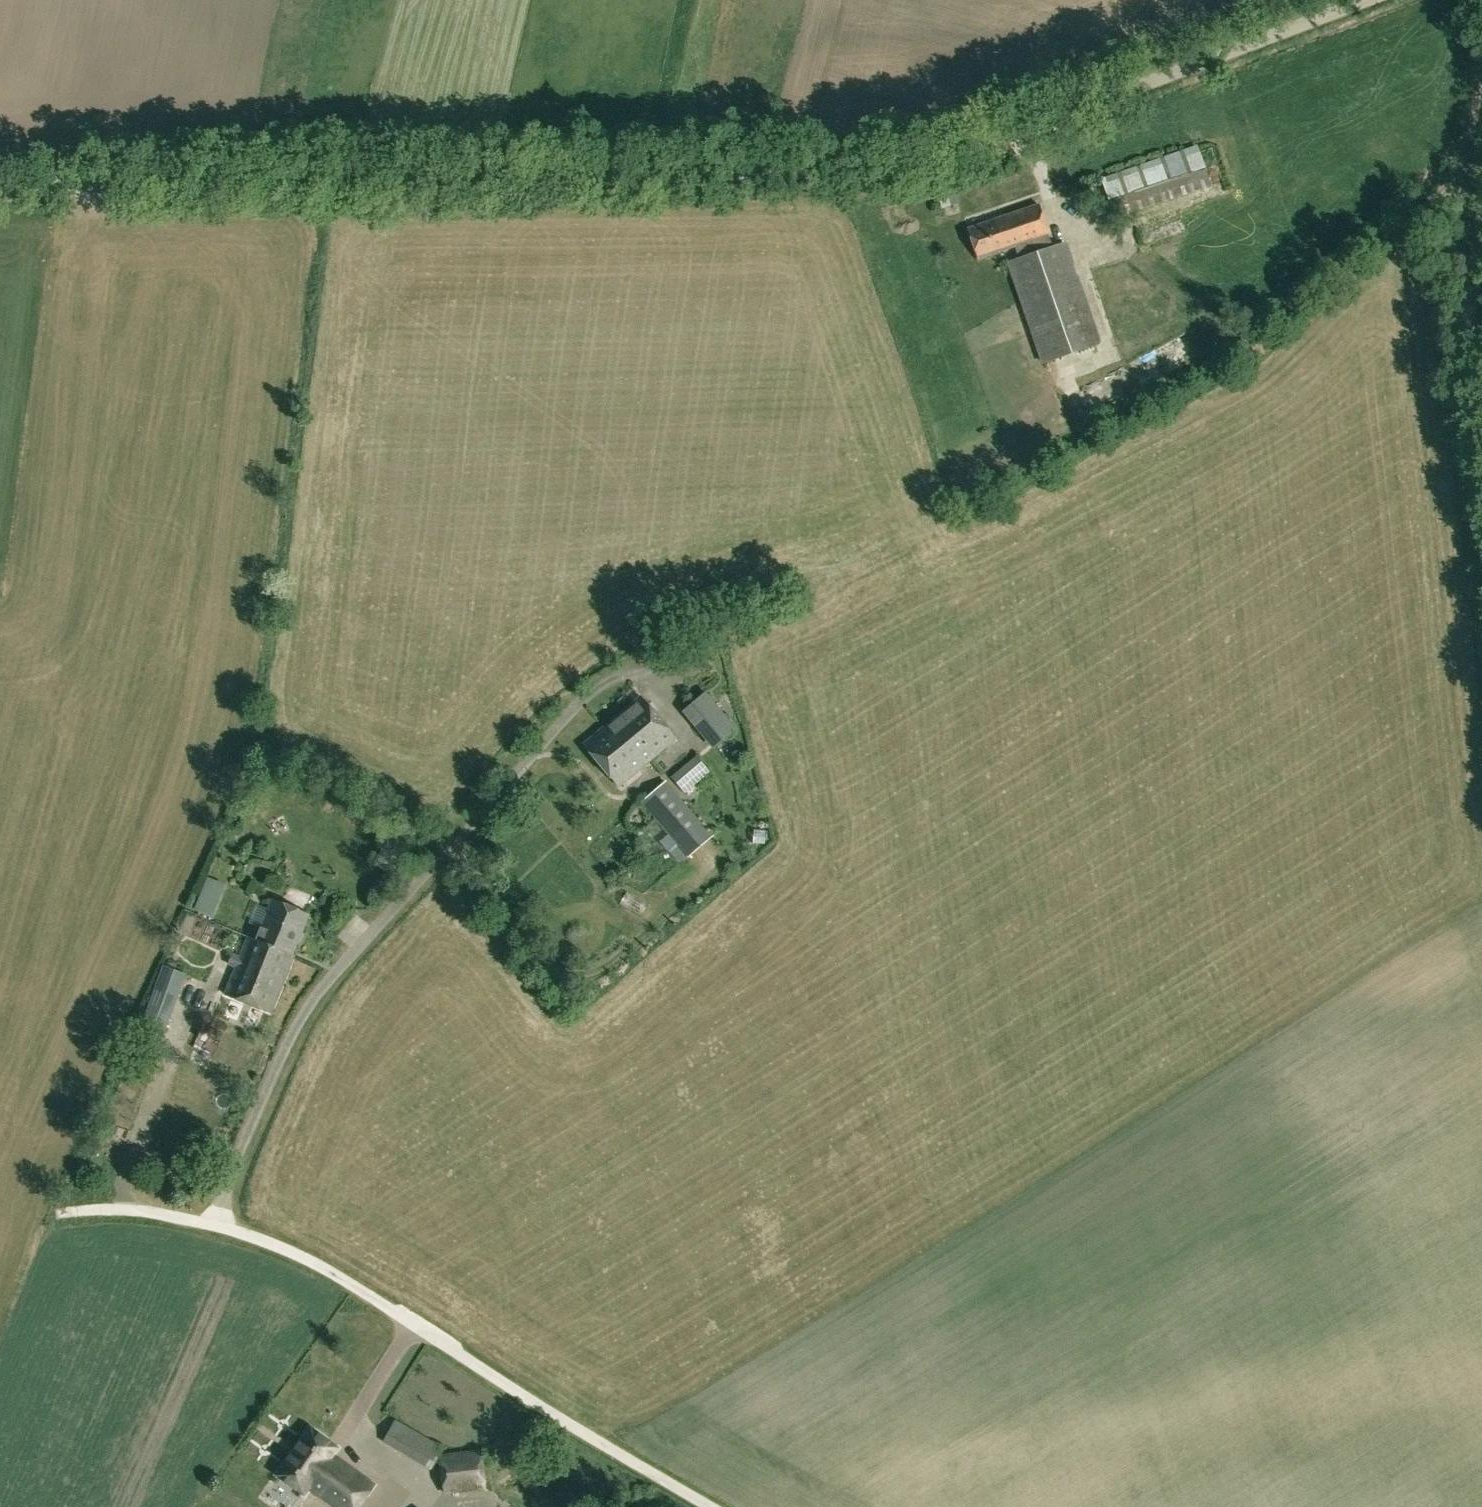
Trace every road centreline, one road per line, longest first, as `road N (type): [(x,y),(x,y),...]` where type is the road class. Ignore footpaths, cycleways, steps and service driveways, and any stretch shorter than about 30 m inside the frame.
road 1 (unclassified): [(0,186),(804,171),(914,161),(1032,127),(1357,0)]
road 2 (unclassified): [(213,1226),(288,1040),(313,998),(593,690),(629,674),(691,668)]
road 3 (unclassified): [(709,1506),(330,1271),(213,1226)]
road 4 (unclassified): [(1481,526),(1465,362),(1481,232)]
road 5 (unclassified): [(213,1226),(117,1209),(64,1214)]

